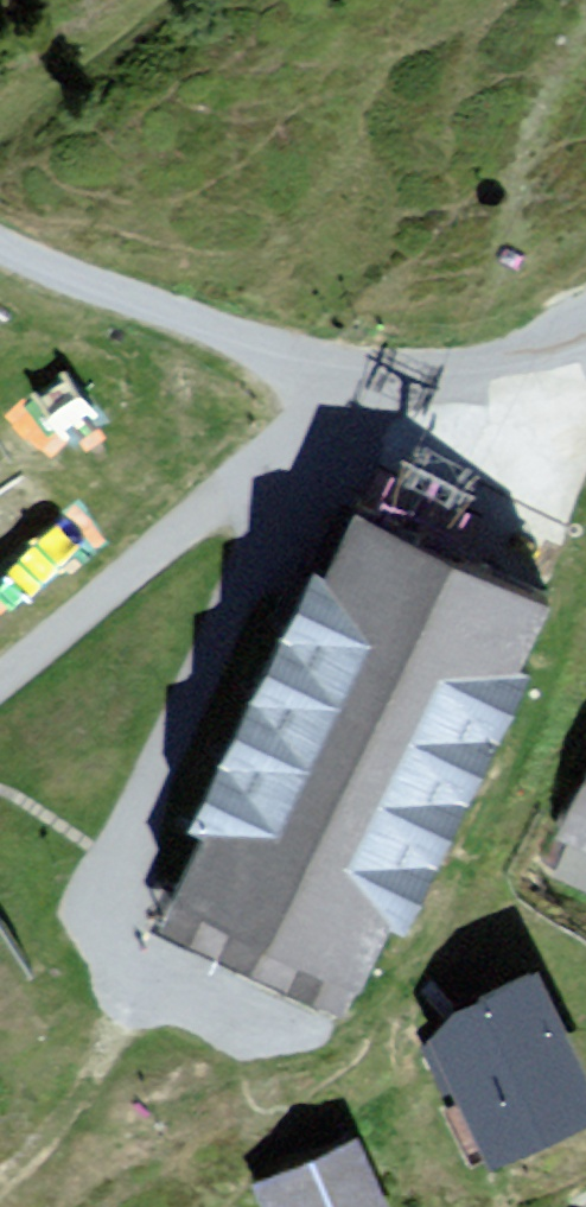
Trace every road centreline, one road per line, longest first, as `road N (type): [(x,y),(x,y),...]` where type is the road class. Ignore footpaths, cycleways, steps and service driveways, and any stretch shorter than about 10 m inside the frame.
road 1 (unclassified): [(0,675),(371,384)]
road 2 (unclassified): [(0,238),(371,384)]
road 3 (track): [(153,970),(114,1022),(94,1073),(53,1129),(0,1178)]
road 4 (unclassified): [(585,339),(498,386),(371,384)]

